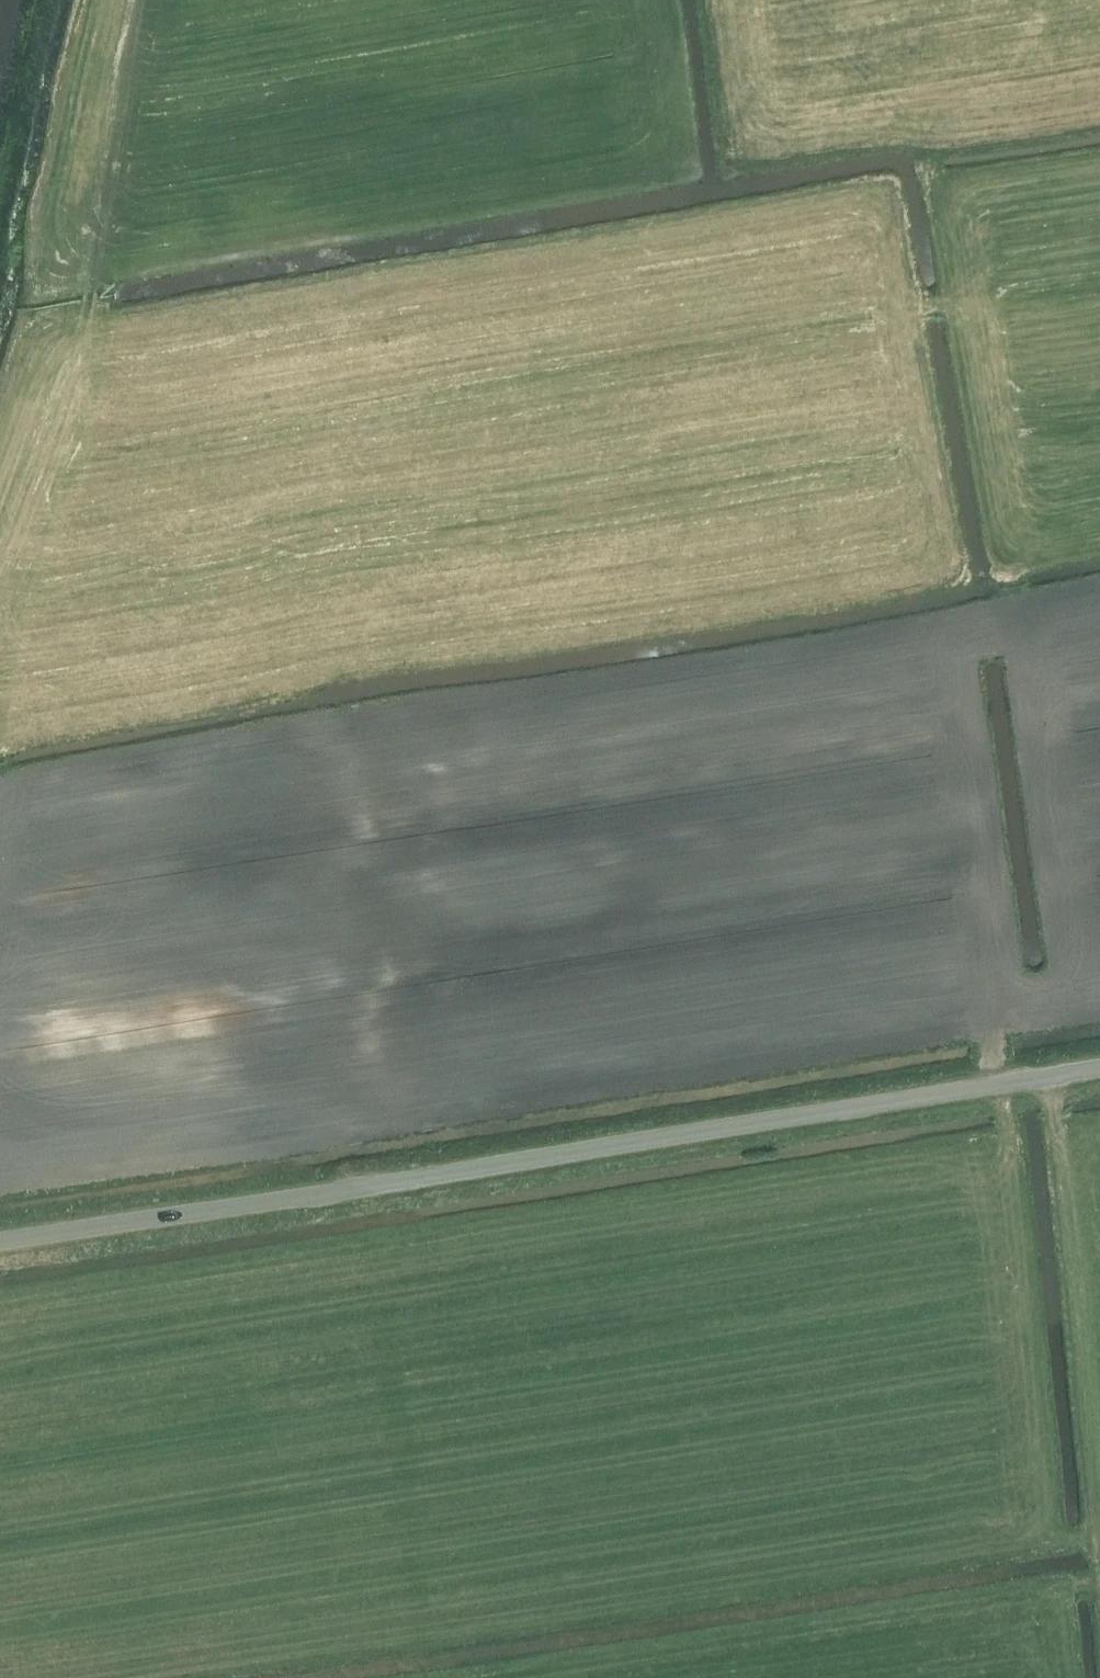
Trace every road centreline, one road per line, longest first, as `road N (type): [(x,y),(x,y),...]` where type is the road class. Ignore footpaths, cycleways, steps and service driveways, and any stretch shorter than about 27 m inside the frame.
road 1 (unclassified): [(0,1240),(1099,1068)]

